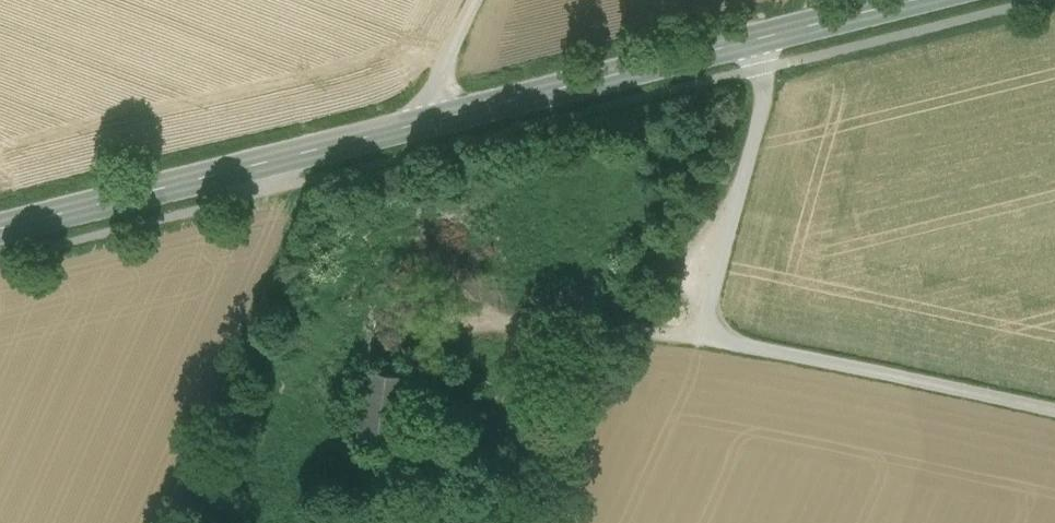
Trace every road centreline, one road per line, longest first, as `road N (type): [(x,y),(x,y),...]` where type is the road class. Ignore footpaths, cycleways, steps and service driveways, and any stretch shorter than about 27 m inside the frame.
road 1 (secondary): [(0,227),(759,38)]
road 2 (unclassified): [(1054,409),(697,341),(765,94),(759,38)]
road 3 (secondary): [(759,38),(911,0)]
road 4 (track): [(422,125),(434,80),(474,0)]

